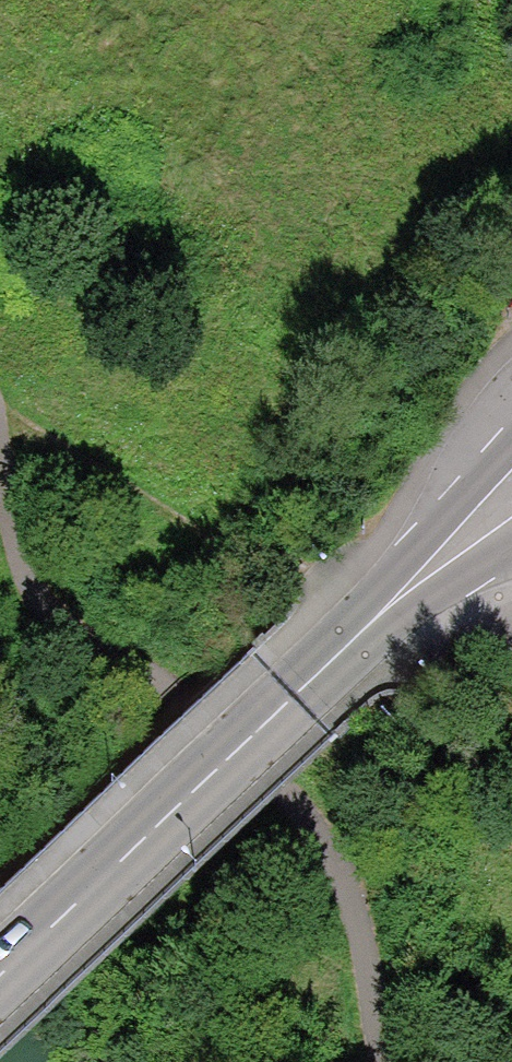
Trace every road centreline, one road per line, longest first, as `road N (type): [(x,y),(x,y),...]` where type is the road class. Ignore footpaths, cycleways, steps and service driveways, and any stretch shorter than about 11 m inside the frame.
road 1 (track): [(0,453),(50,616),(177,691),(320,836),(345,884),(379,1061)]
road 2 (secondary): [(0,969),(434,566)]
road 3 (secondary): [(511,421),(453,487),(434,566)]
road 4 (track): [(368,621),(462,685),(511,705)]

